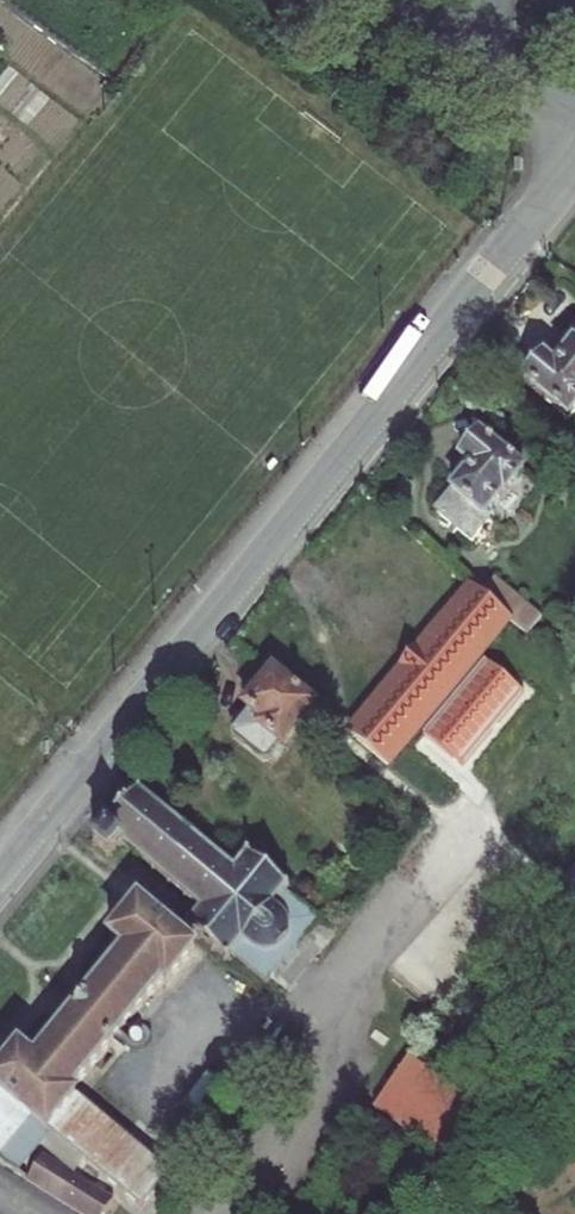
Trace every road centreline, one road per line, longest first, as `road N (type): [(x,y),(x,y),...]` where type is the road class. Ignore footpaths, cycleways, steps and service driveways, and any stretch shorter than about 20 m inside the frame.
road 1 (residential): [(0,873),(574,171)]
road 2 (unclassified): [(420,0),(574,117)]

